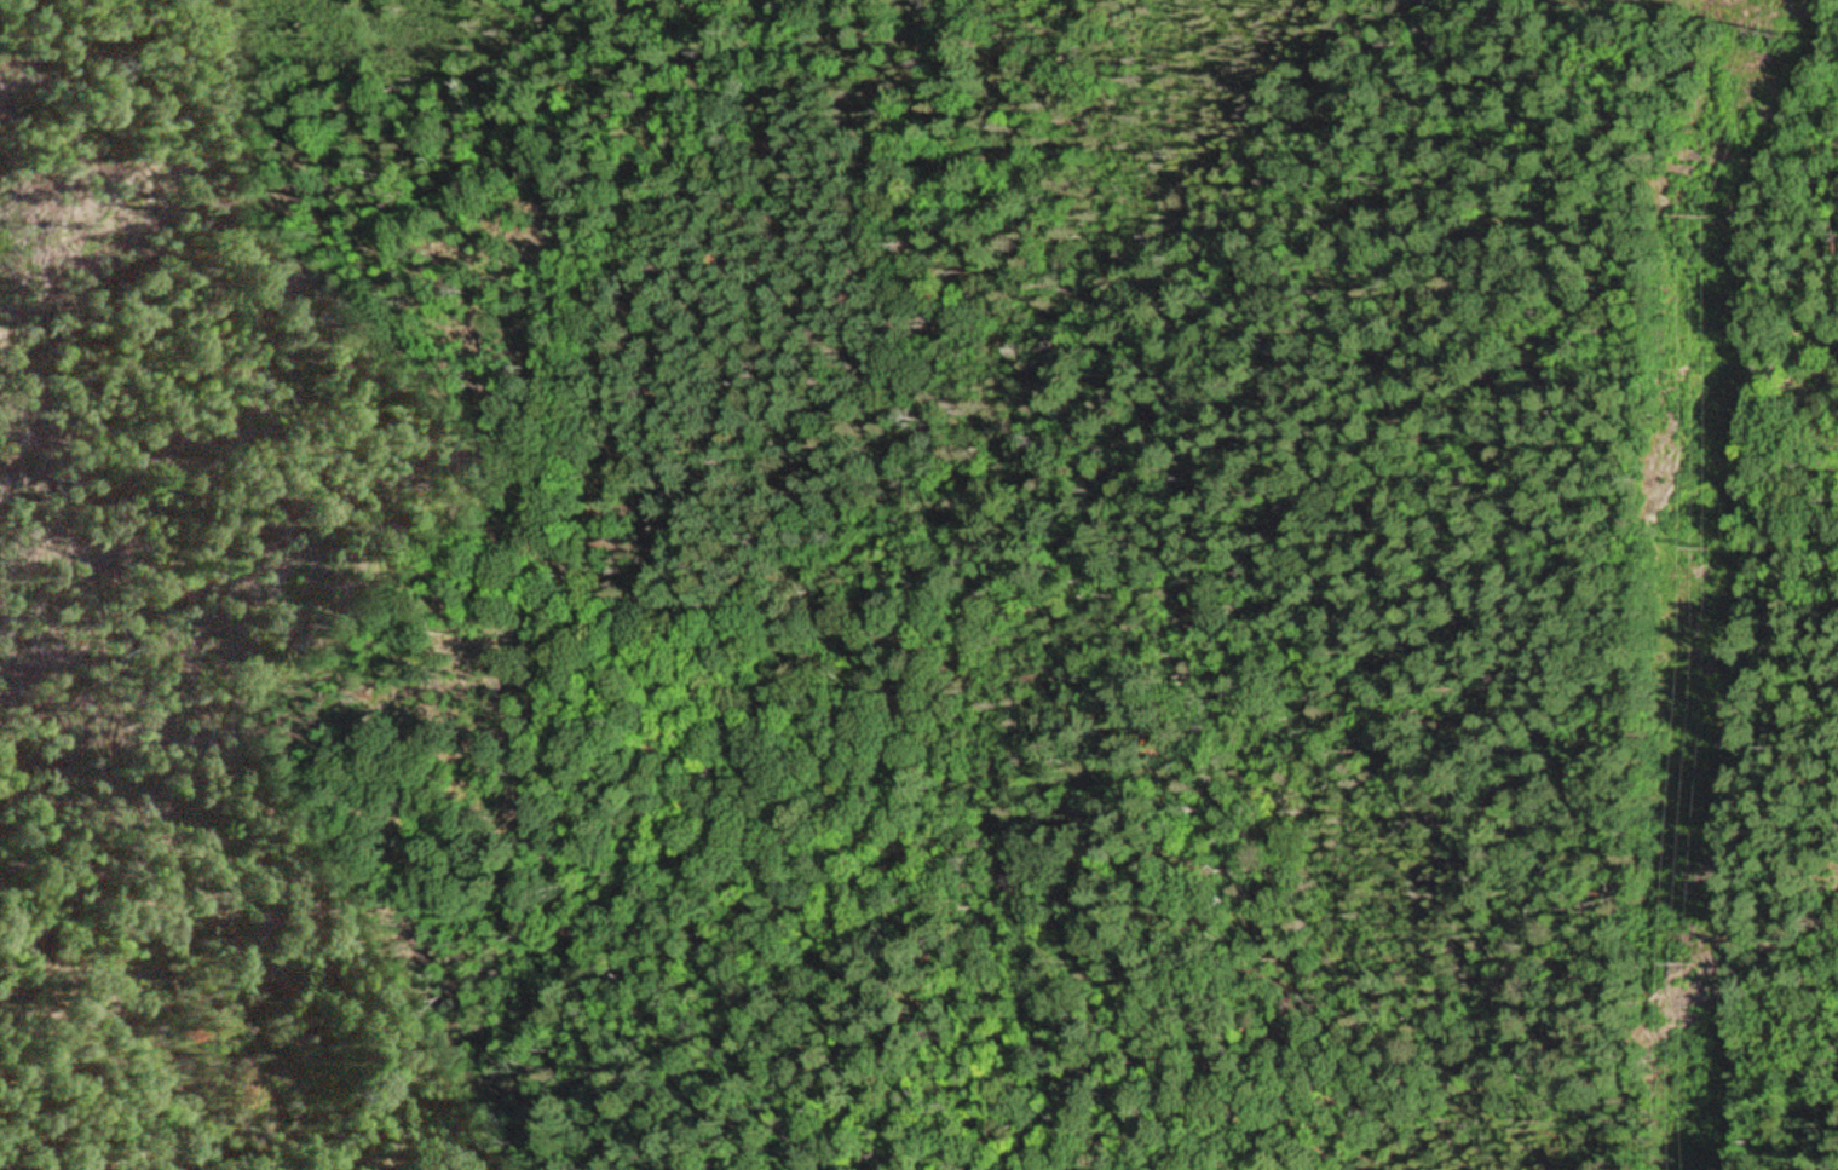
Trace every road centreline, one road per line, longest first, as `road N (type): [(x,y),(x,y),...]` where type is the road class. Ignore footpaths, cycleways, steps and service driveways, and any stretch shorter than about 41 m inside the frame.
road 1 (residential): [(92,1169),(175,992),(183,922),(171,628),(201,536),(246,454),(294,391),(345,351),(537,296),(617,286)]

